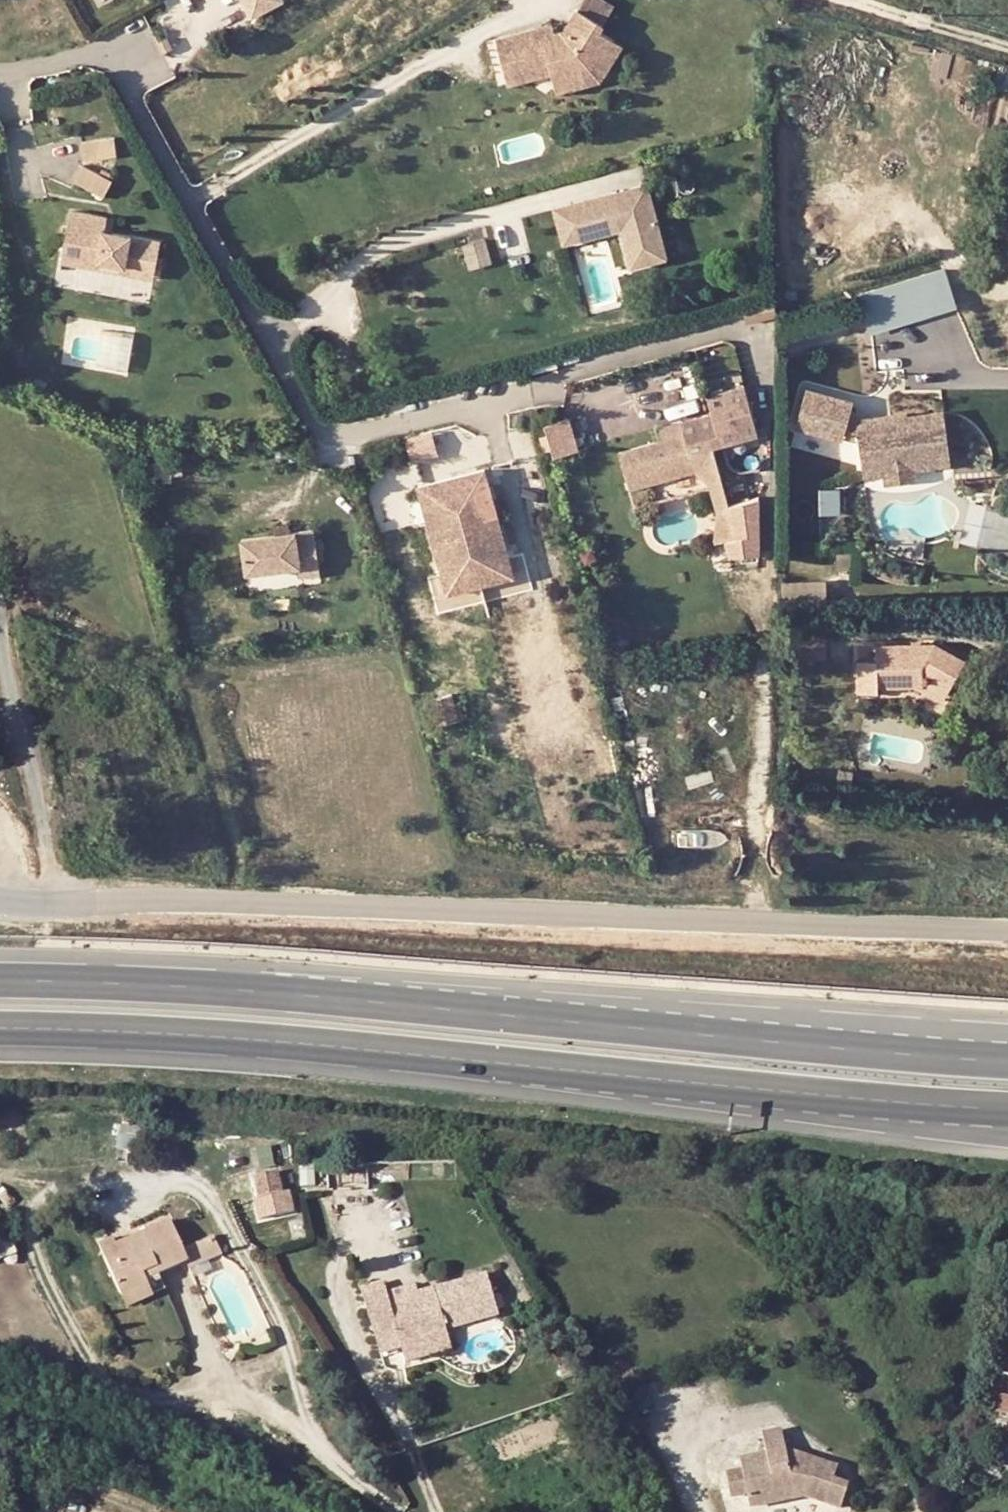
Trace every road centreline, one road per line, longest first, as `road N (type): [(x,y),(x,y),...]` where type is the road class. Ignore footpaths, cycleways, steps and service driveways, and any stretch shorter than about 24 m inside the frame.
road 1 (trunk): [(1007,1058),(0,983)]
road 2 (unclassified): [(1007,931),(374,904),(0,902)]
road 3 (residential): [(0,72),(83,57),(116,66),(323,427),(362,432),(562,380)]
road 4 (trunk): [(0,1031),(625,1077)]
road 5 (trunk): [(625,1077),(1007,1135)]
road 6 (trunk): [(625,1077),(1007,1106)]

